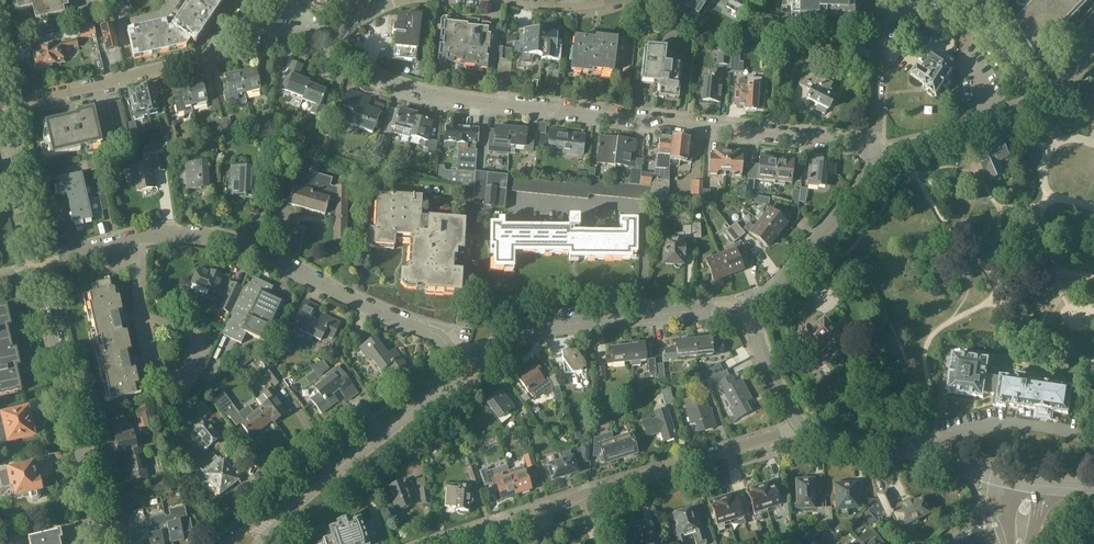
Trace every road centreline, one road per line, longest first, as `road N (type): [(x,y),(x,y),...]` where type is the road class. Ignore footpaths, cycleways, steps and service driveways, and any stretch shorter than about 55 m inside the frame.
road 1 (residential): [(877,146),(415,91),(328,37)]
road 2 (residential): [(466,369),(438,334),(258,251),(209,237),(140,238),(38,266)]
road 3 (residential): [(429,543),(801,423)]
road 4 (tertiary): [(97,543),(38,266)]
road 5 (secondary): [(466,369),(541,328),(711,309)]
road 6 (residential): [(750,319),(869,176),(877,146)]
road 7 (secondary): [(320,482),(466,369)]
road 8 (residential): [(1093,445),(1069,431),(1014,423),(941,439),(922,454)]
road 9 (tertiary): [(38,266),(1,106)]
road 10 (residential): [(957,122),(1056,85),(1093,47)]
road 11 (residential): [(1,106),(134,74)]
road 12 (residential): [(881,11),(877,146)]
road 13 (secondary): [(922,454),(822,436),(801,423)]
road 14 (residential): [(134,74),(213,54),(237,23)]

